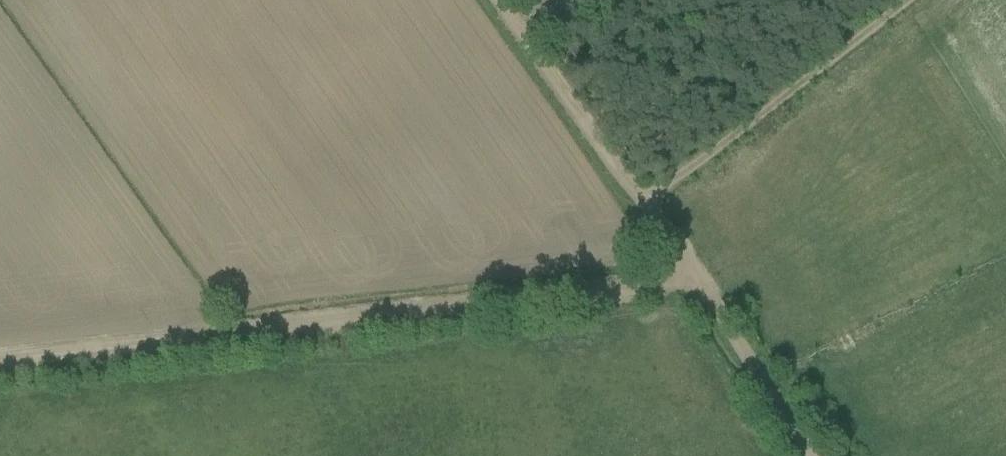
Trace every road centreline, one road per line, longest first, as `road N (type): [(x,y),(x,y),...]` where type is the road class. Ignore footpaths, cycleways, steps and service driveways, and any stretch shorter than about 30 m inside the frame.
road 1 (track): [(692,273),(0,361)]
road 2 (track): [(642,202),(904,0)]
road 3 (track): [(642,202),(498,0)]
road 4 (track): [(812,455),(692,273)]

